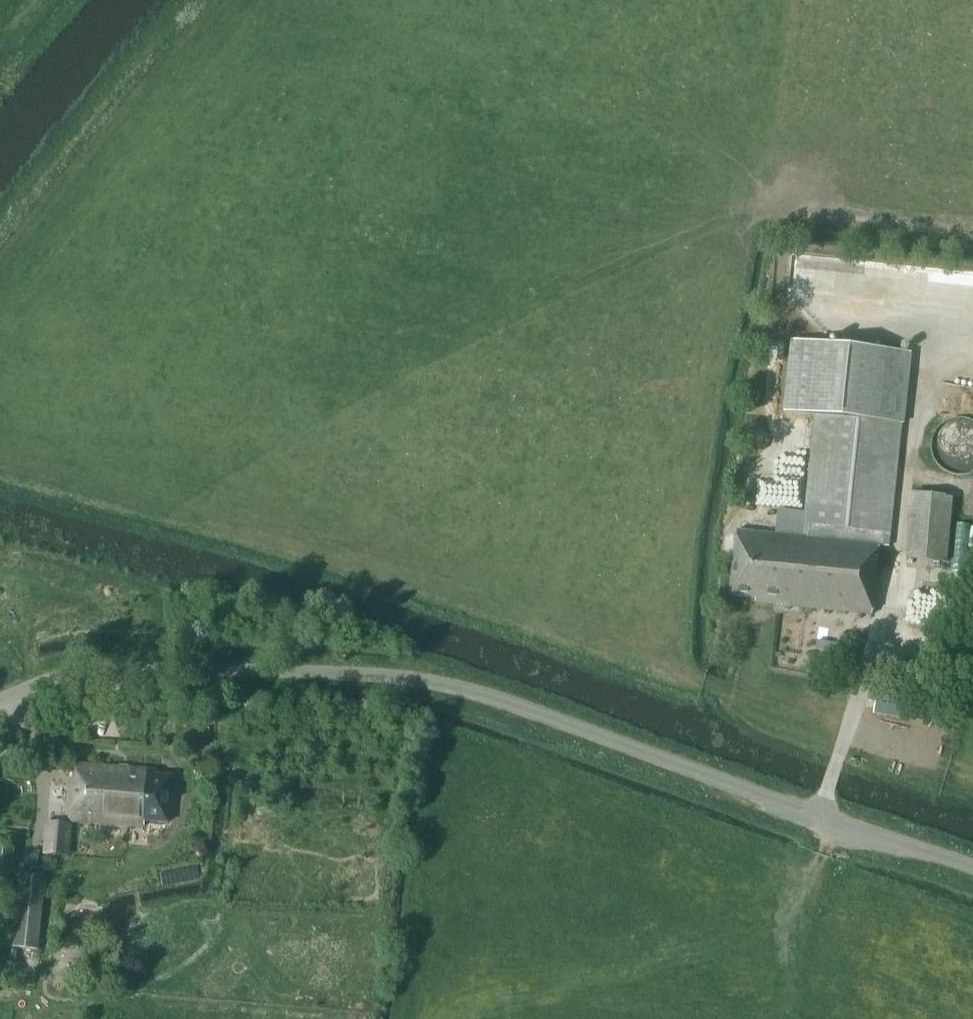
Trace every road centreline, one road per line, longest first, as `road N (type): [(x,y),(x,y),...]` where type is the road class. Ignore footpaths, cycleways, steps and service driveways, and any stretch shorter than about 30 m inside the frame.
road 1 (unclassified): [(972,867),(484,693),(406,676),(121,669),(67,678),(0,710)]

